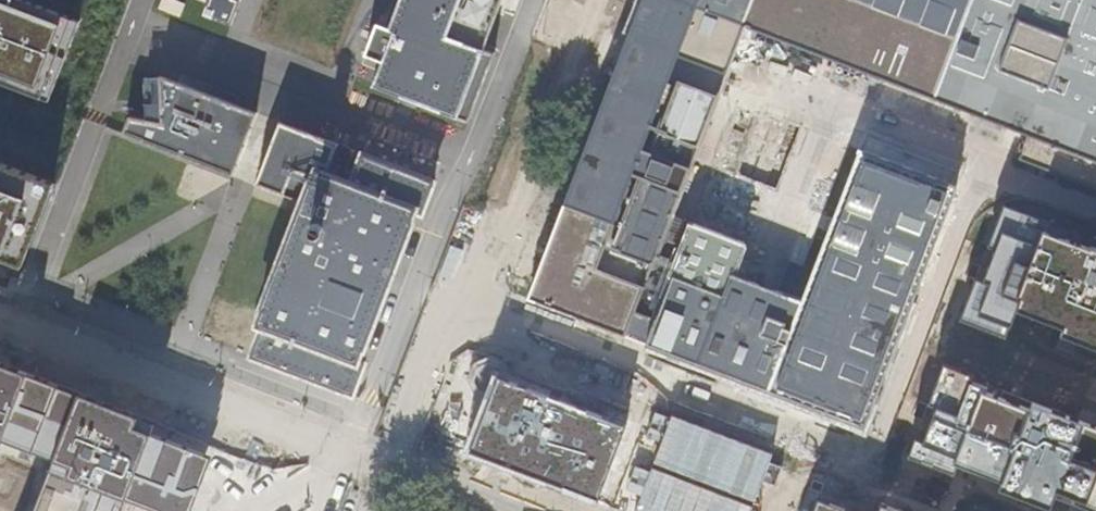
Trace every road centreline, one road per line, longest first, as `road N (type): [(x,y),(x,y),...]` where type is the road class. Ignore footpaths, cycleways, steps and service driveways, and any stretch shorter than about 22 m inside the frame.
road 1 (residential): [(0,304),(537,510)]

